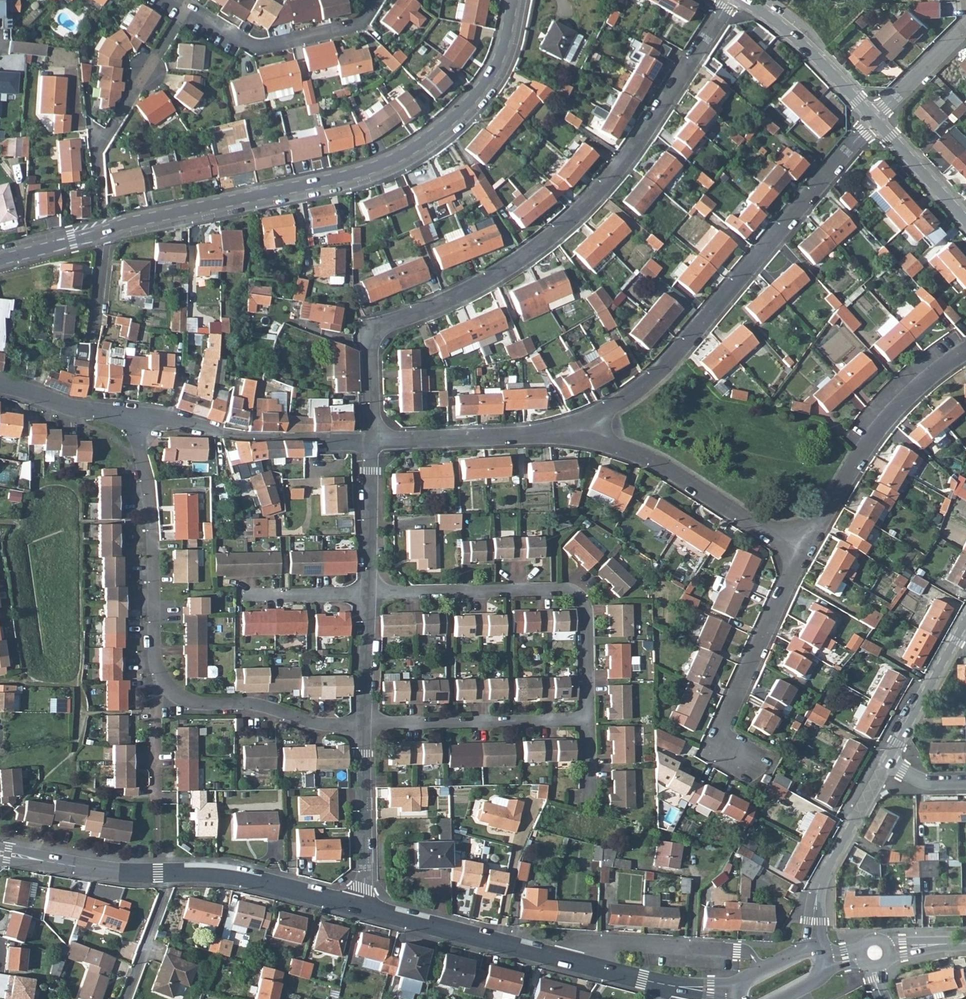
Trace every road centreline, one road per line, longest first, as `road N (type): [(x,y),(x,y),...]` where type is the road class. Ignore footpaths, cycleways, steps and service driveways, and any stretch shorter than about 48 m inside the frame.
road 1 (residential): [(370,442),(368,332),(463,292),(563,228),(633,148),(729,0)]
road 2 (residential): [(104,232),(399,160),(450,126),(488,85),(516,0)]
road 3 (residential): [(874,119),(646,383),(568,433)]
road 4 (residential): [(369,593),(577,596),(587,611),(590,719)]
road 5 (tertiary): [(674,990),(361,907)]
road 6 (residential): [(135,416),(155,544),(155,654),(177,693)]
road 7 (residential): [(804,547),(649,459),(568,433)]
road 8 (residential): [(804,547),(713,740),(753,766)]
road 9 (residential): [(965,351),(890,414),(804,547)]
road 10 (residential): [(104,232),(98,149),(184,10)]
road 11 (residential): [(362,725),(590,719)]
road 12 (residential): [(184,10),(255,47),(361,23),(375,0)]
road 13 (residential): [(887,764),(821,881),(813,950)]
road 14 (residential): [(568,433),(370,442)]
road 15 (tertiary): [(361,907),(223,875),(173,874)]
road 16 (residential): [(177,693),(312,723),(362,725)]
road 17 (residential): [(361,907),(362,725)]
road 18 (residential): [(742,0),(810,51),(874,119)]
road 19 (tertiary): [(173,874),(0,854)]
road 20 (residential): [(964,625),(887,764)]
road 21 (residential): [(369,593),(370,442)]
road 22 (residential): [(135,416),(0,385)]
road 23 (residential): [(874,119),(965,222)]
road 24 (residential): [(235,597),(369,593)]
road 25 (residential): [(173,874),(126,998)]
road 26 (residential): [(362,725),(369,593)]
road 27 (residential): [(965,25),(874,119)]

